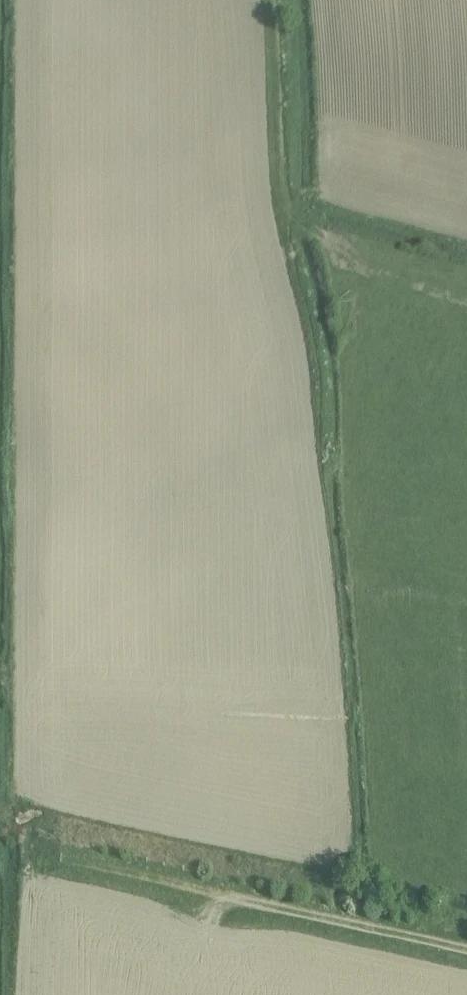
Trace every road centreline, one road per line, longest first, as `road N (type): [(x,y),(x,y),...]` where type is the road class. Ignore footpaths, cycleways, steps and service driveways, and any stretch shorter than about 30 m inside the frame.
road 1 (track): [(466,950),(94,868)]

